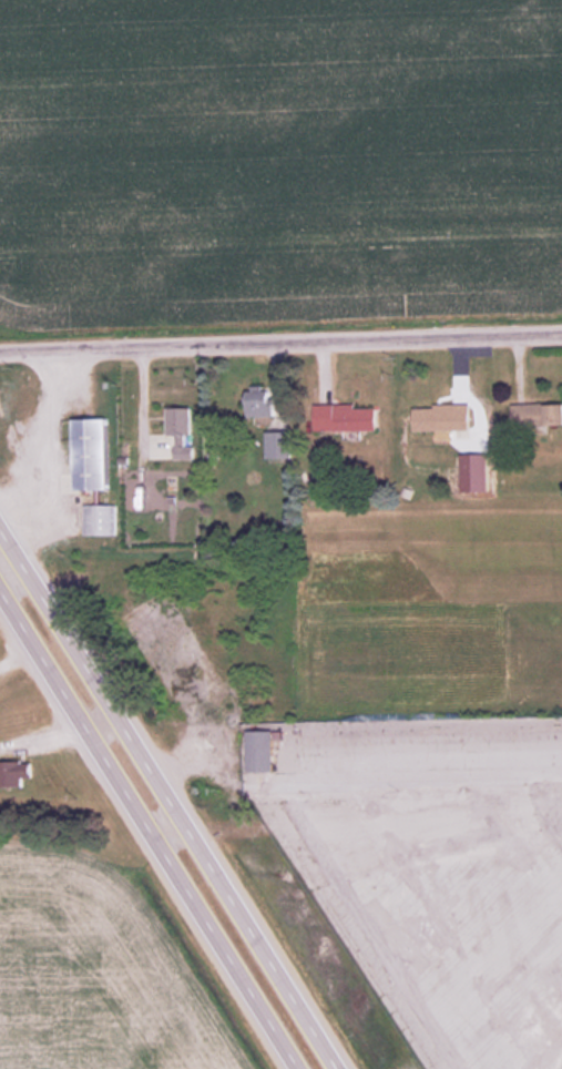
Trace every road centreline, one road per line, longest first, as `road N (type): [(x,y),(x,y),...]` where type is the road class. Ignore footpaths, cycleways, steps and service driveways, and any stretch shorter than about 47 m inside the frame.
road 1 (primary): [(345,1068),(0,518)]
road 2 (primary): [(0,589),(298,1068)]
road 3 (residential): [(561,324),(0,347)]

